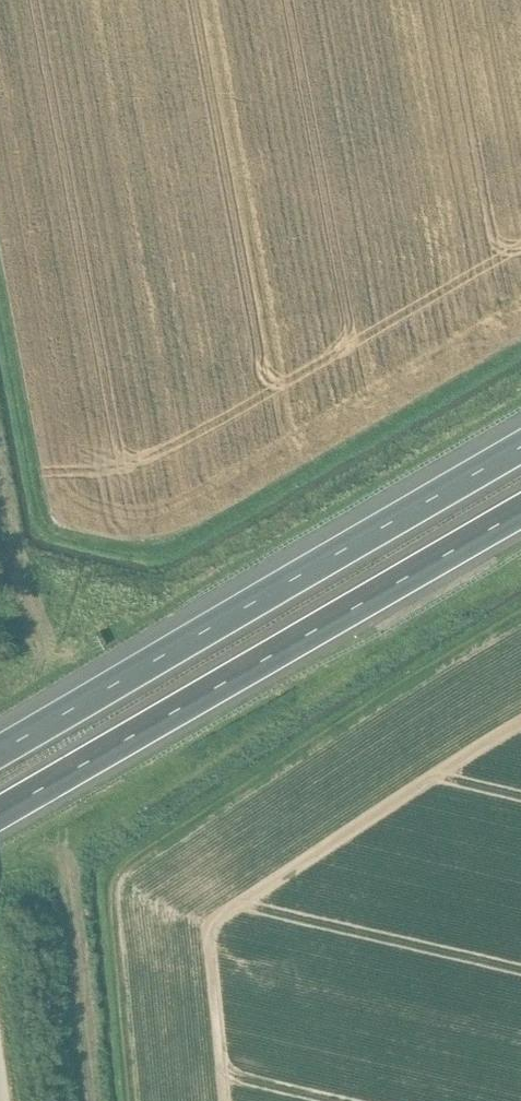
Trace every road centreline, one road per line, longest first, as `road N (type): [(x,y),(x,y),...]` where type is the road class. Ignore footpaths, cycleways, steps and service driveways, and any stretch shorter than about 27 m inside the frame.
road 1 (motorway): [(0,813),(520,511)]
road 2 (motorway): [(520,448),(0,750)]
road 3 (track): [(85,1100),(61,864),(40,854),(0,863)]
road 4 (track): [(0,469),(27,624),(20,654),(0,676)]

